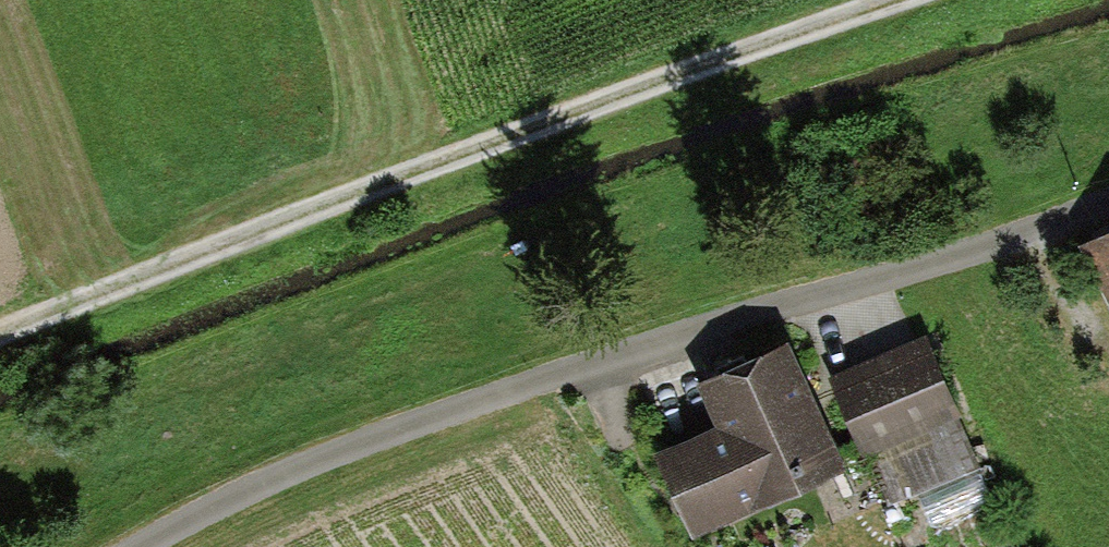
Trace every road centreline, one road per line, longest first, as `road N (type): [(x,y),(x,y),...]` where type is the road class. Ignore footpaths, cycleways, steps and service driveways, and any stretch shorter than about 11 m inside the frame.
road 1 (residential): [(118,546),(436,406),(1108,201)]
road 2 (track): [(0,318),(500,128),(878,0)]

